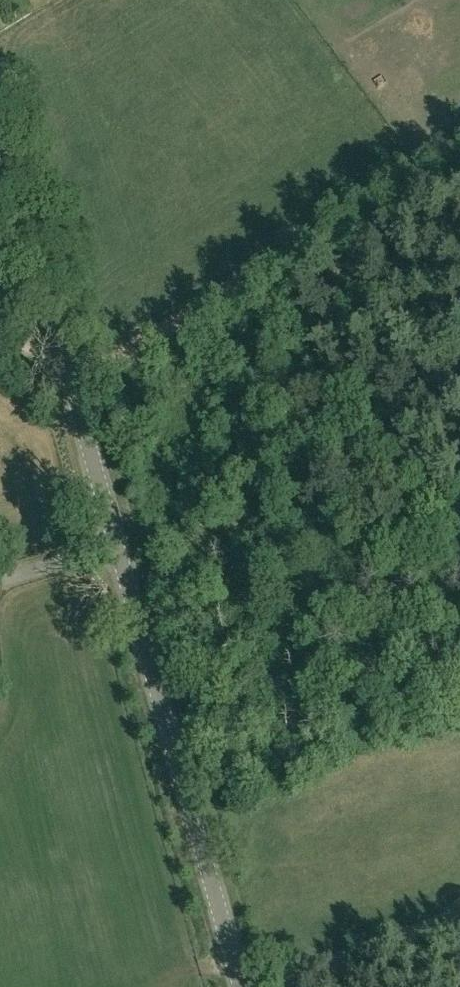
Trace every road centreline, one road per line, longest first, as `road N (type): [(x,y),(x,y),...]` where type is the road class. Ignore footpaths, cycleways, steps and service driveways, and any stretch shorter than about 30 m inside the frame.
road 1 (secondary): [(242,986),(0,121)]
road 2 (track): [(75,383),(459,145)]
road 3 (track): [(264,986),(459,911)]

